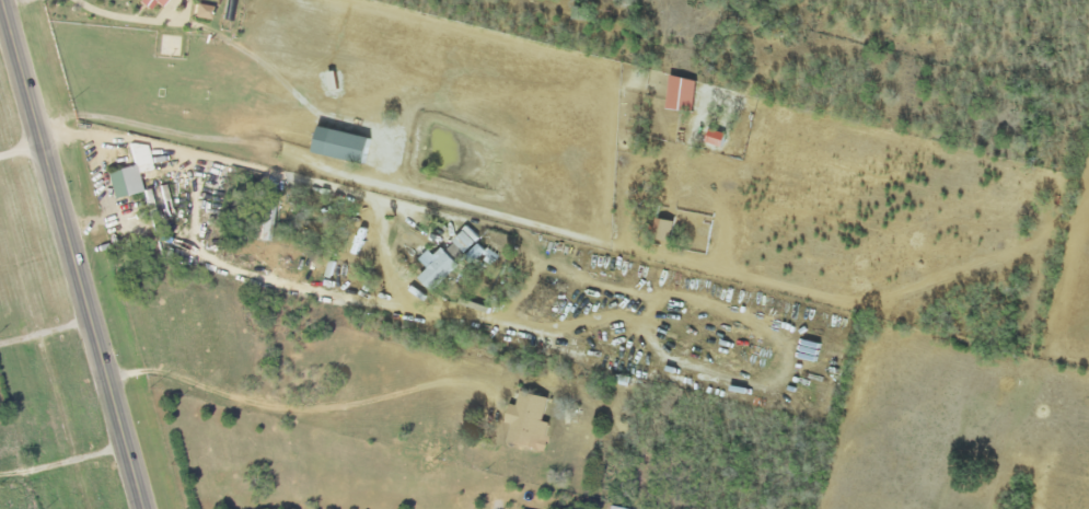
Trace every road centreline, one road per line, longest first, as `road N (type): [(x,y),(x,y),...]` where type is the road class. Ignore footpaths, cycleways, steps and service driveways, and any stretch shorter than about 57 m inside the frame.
road 1 (trunk): [(7,0),(147,508)]

